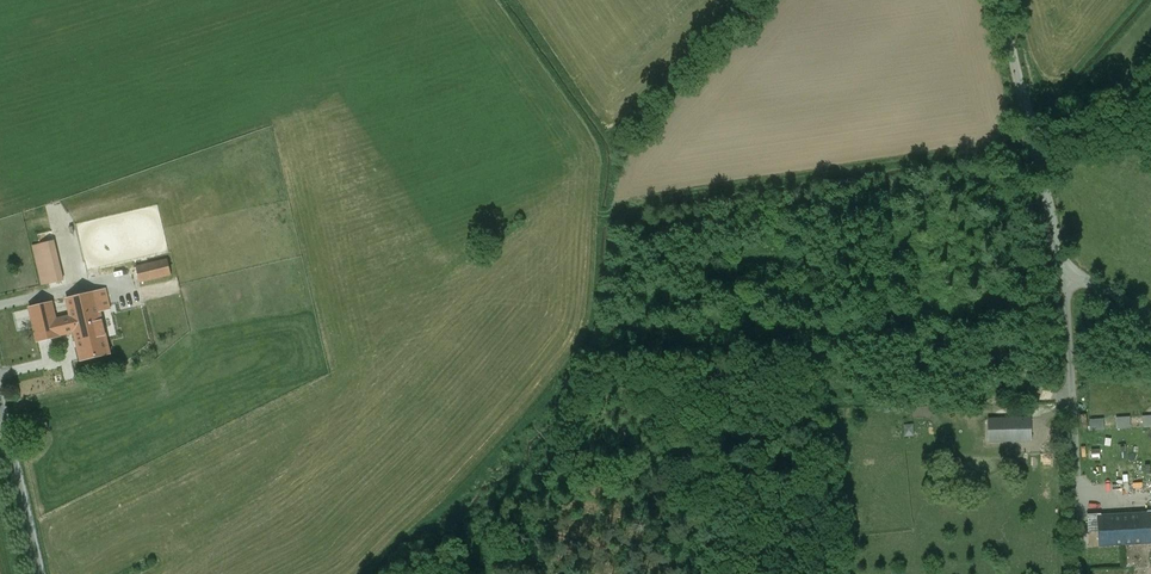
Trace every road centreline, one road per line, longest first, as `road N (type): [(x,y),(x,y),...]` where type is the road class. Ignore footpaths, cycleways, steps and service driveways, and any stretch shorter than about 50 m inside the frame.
road 1 (unclassified): [(1150,314),(1068,269),(998,0)]
road 2 (unclassified): [(39,573),(0,399)]

